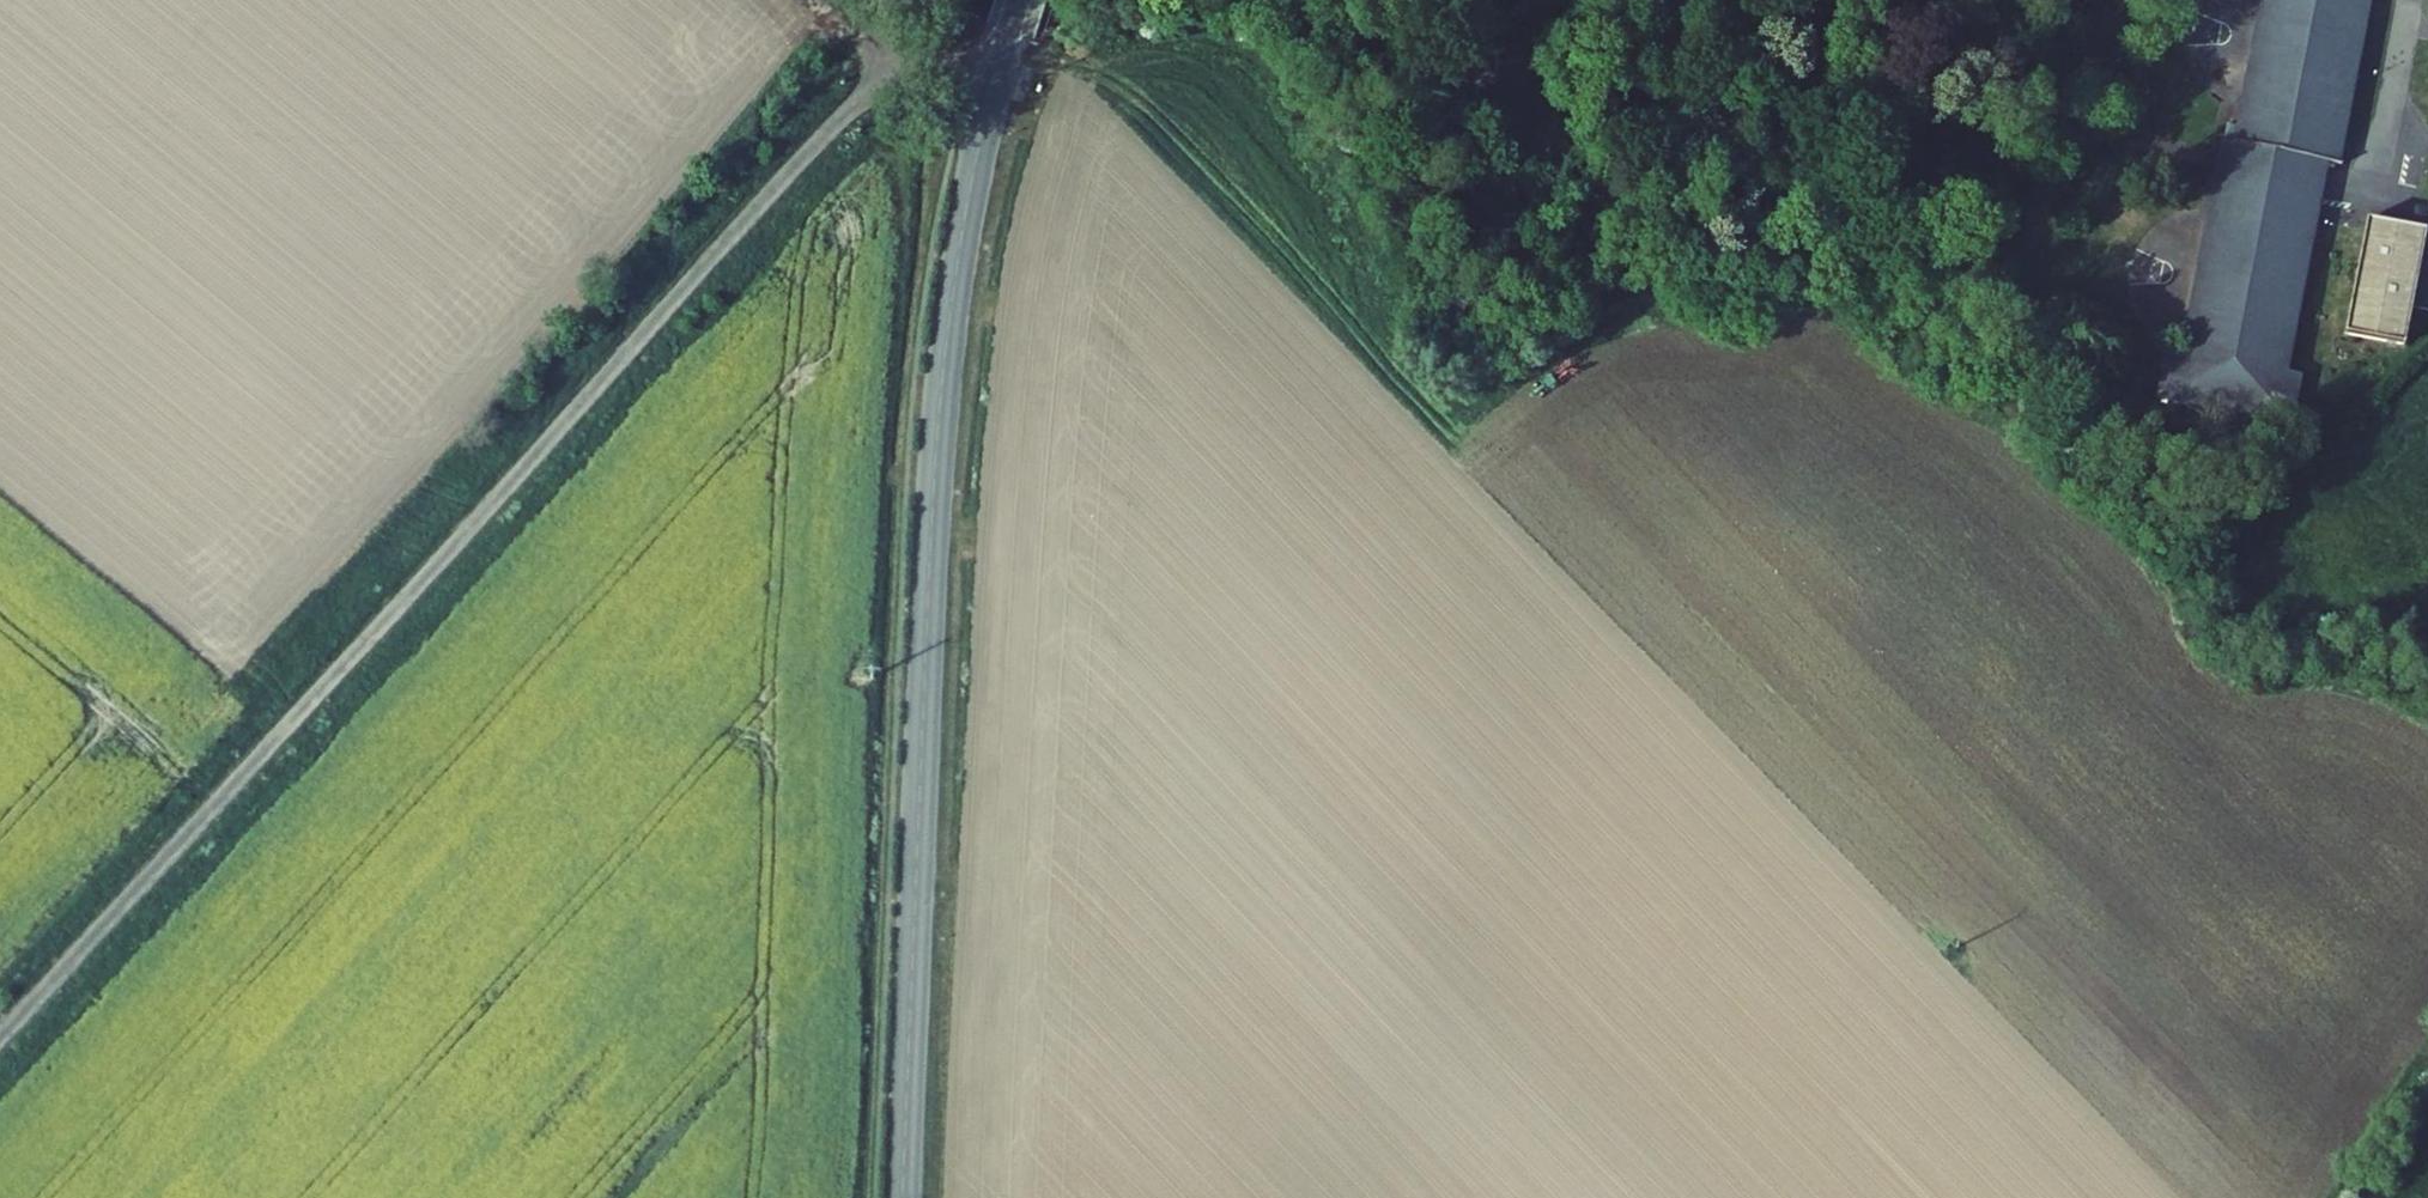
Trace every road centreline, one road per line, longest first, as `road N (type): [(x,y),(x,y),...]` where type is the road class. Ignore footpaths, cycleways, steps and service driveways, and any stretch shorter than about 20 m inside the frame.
road 1 (track): [(0,1027),(522,457),(864,107),(896,52),(992,103)]
road 2 (tertiary): [(1021,0),(971,189),(941,387),(903,1197)]

